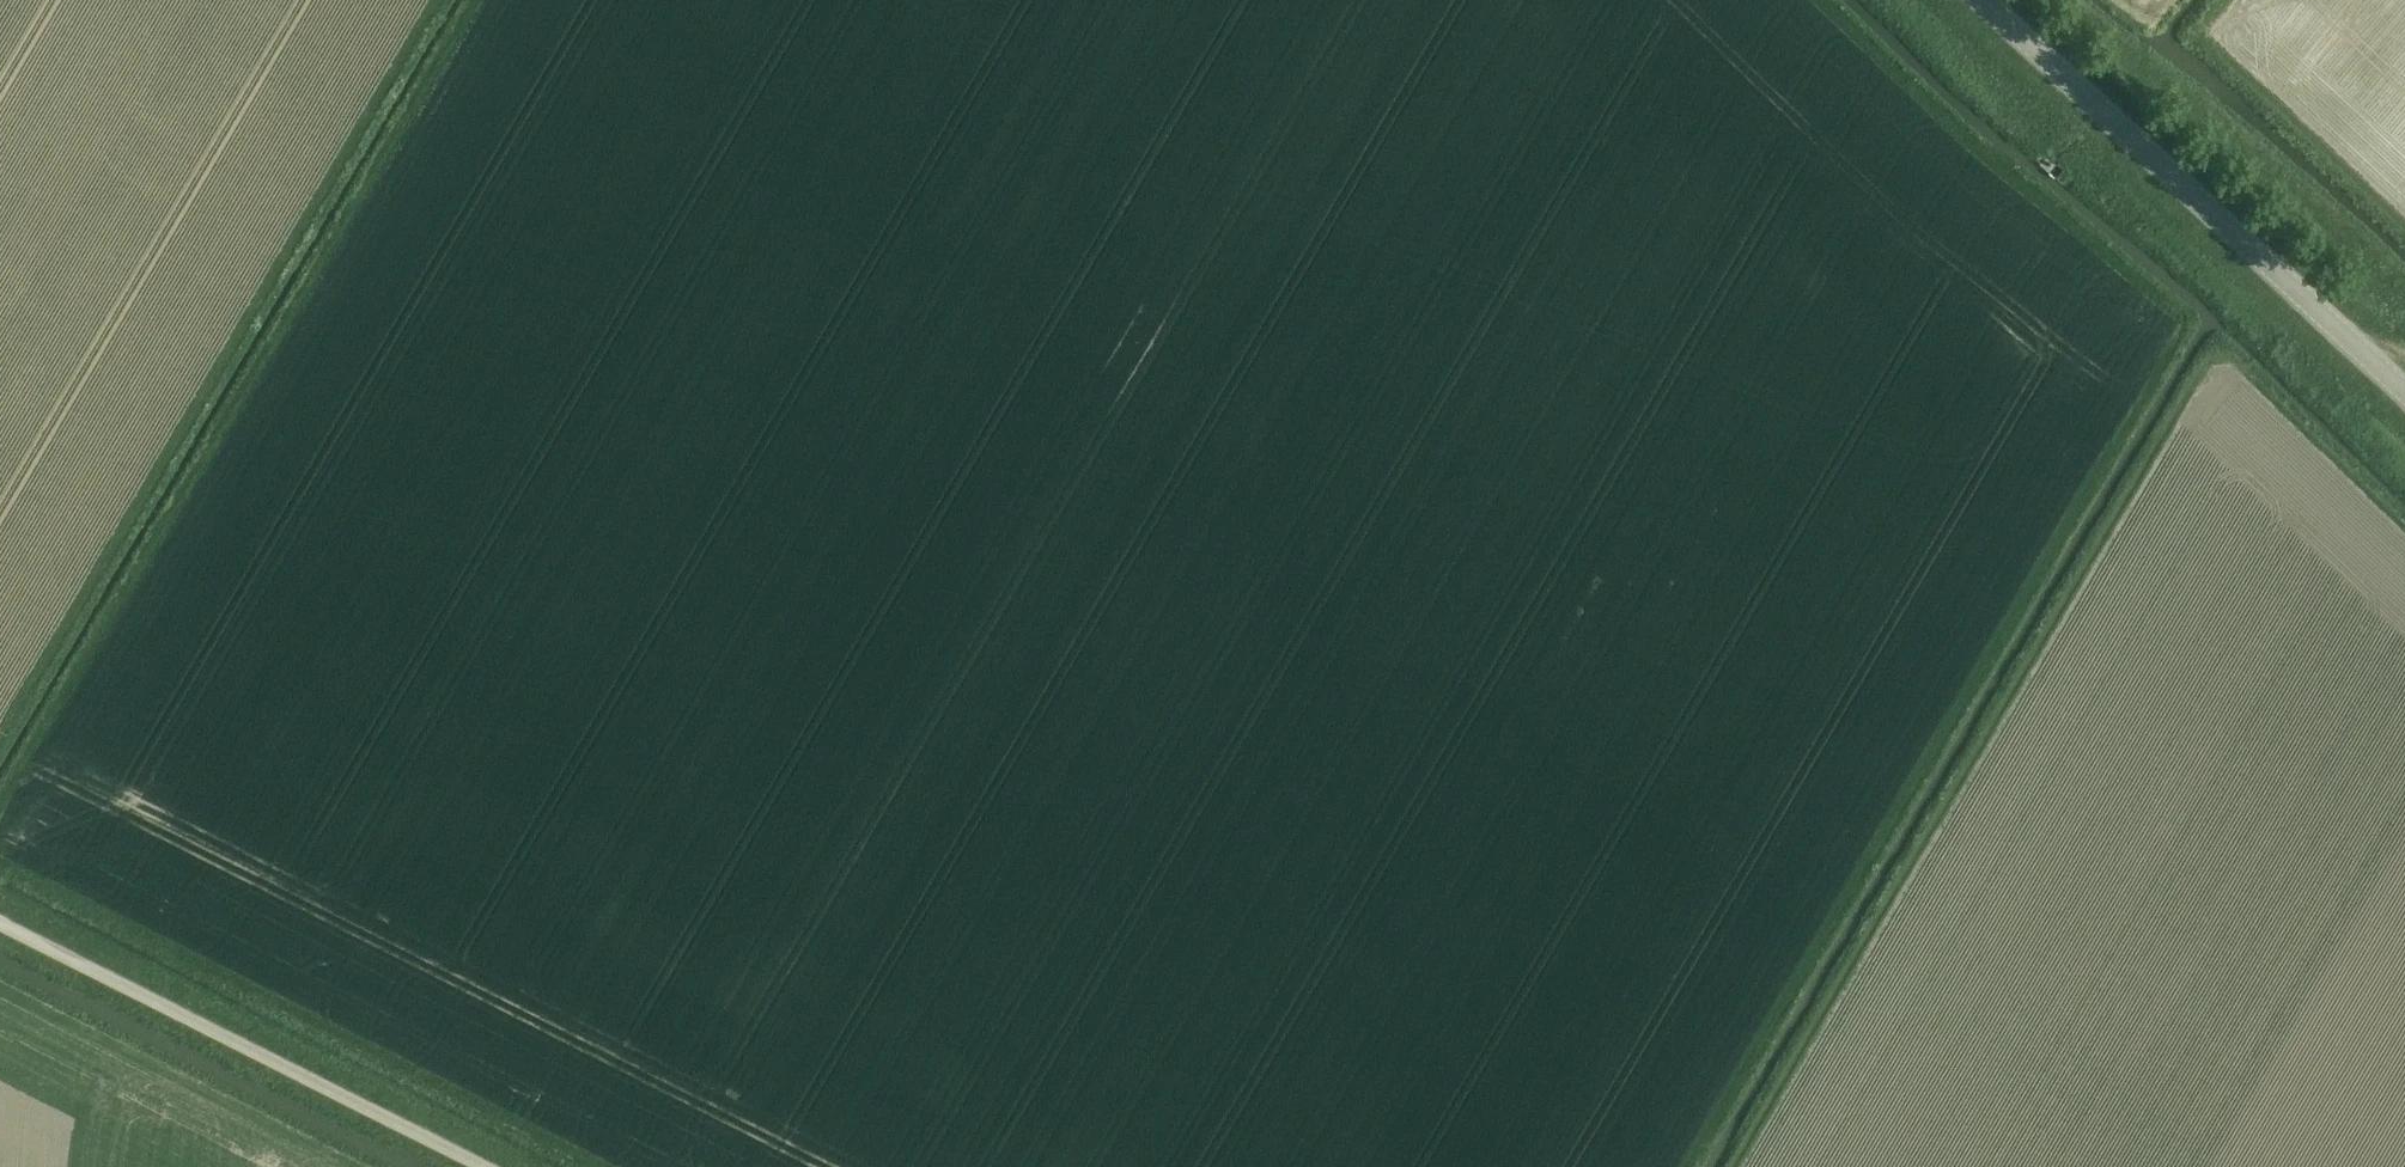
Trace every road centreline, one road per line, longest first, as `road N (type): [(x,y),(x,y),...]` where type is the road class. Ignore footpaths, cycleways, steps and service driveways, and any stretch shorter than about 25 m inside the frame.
road 1 (unclassified): [(2404,384),(1985,0)]
road 2 (unclassified): [(488,1166),(0,921)]

